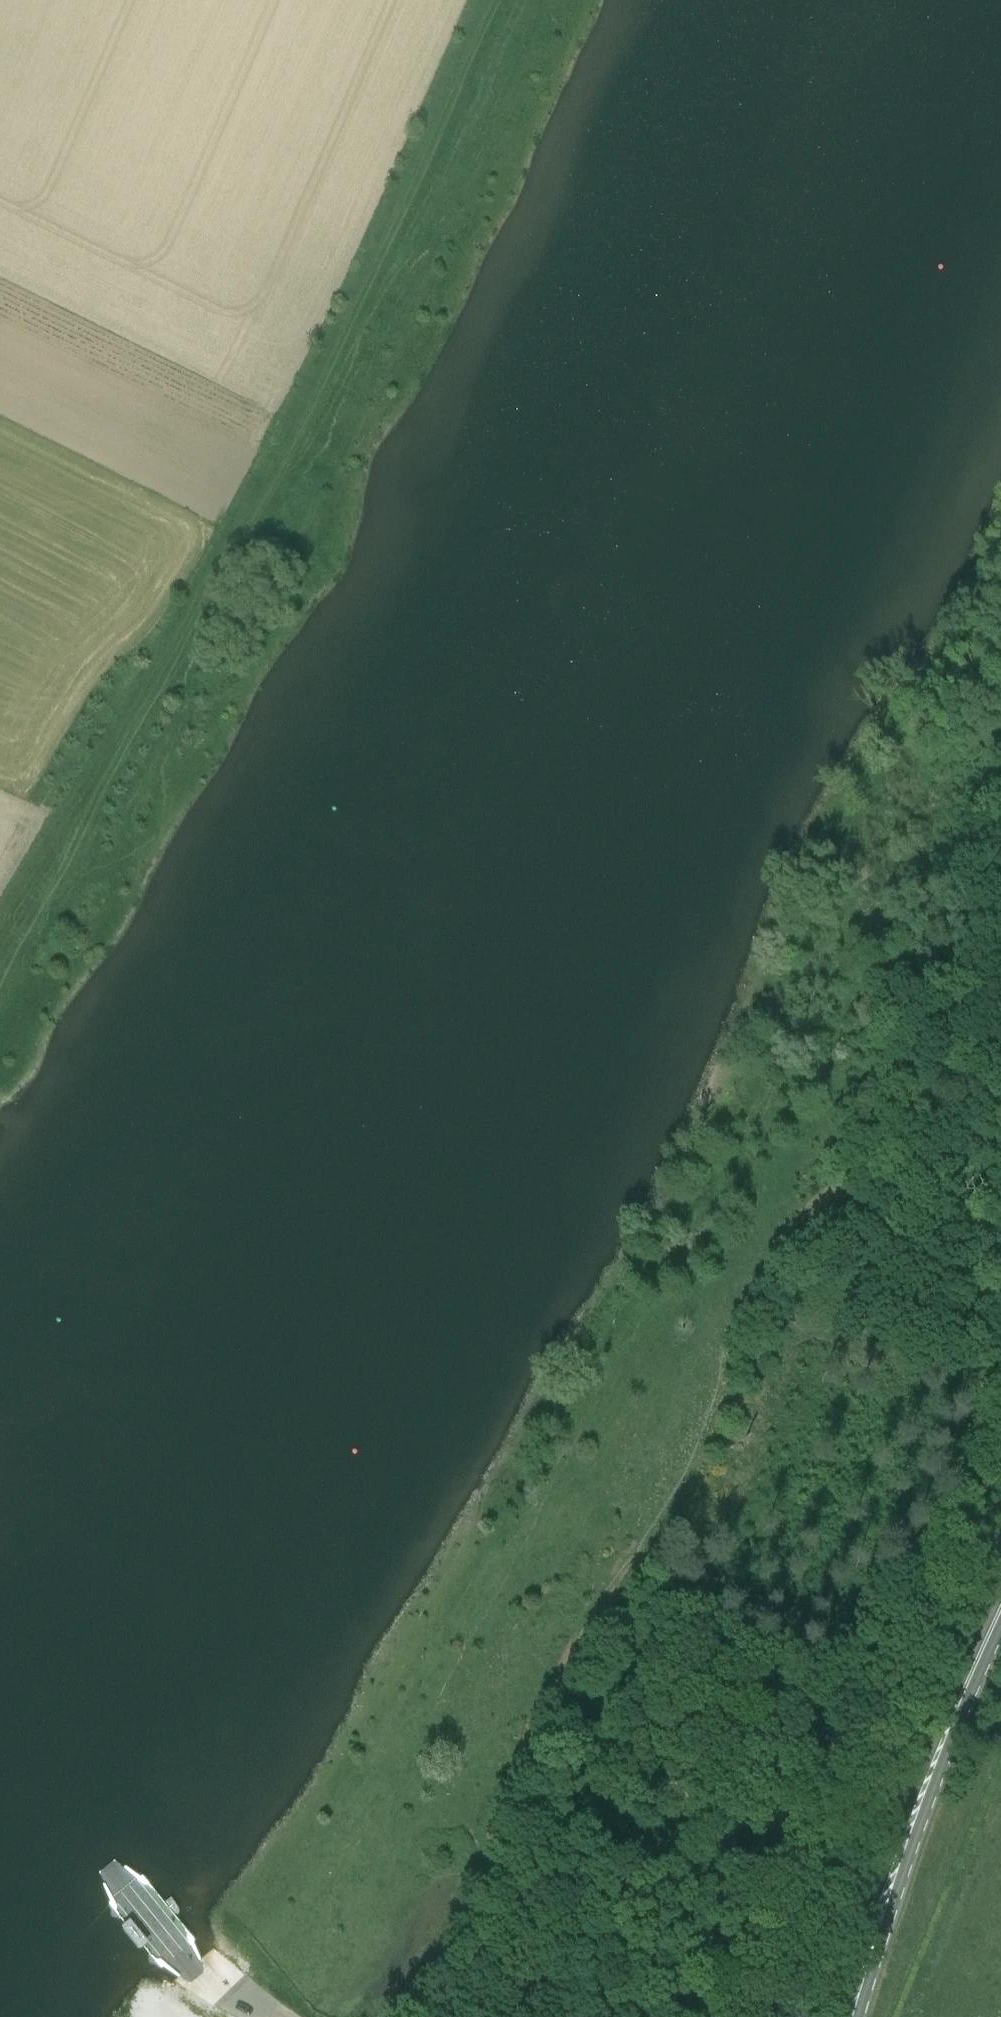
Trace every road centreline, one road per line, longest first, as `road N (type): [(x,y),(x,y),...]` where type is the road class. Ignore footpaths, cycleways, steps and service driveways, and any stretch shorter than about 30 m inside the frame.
road 1 (primary): [(847,2016),(933,1767),(1000,1608)]

